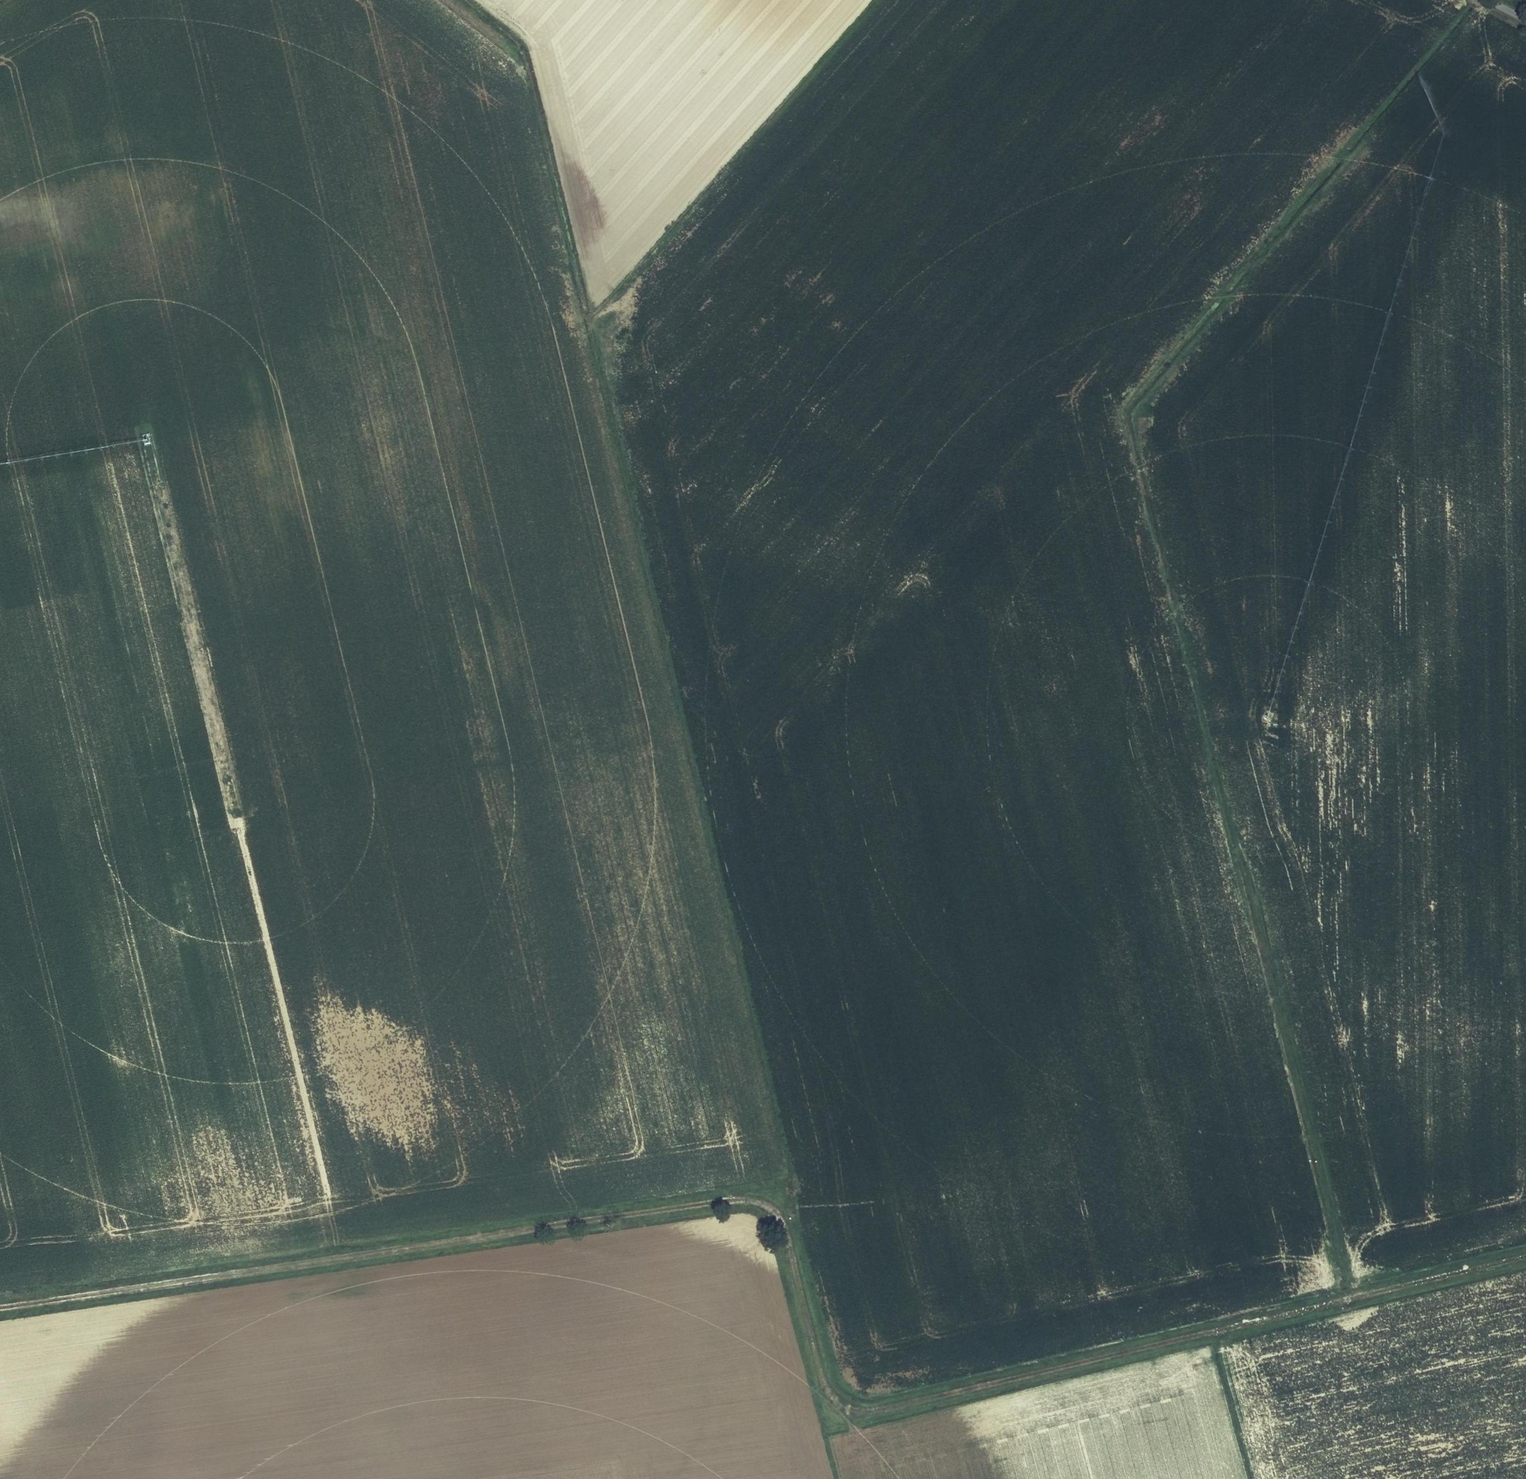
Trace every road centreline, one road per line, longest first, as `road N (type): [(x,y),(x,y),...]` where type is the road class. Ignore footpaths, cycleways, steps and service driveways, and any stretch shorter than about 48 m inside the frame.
road 1 (track): [(1525,1258),(863,1409),(833,1403),(784,1225),(771,1207),(742,1197),(0,1304)]

